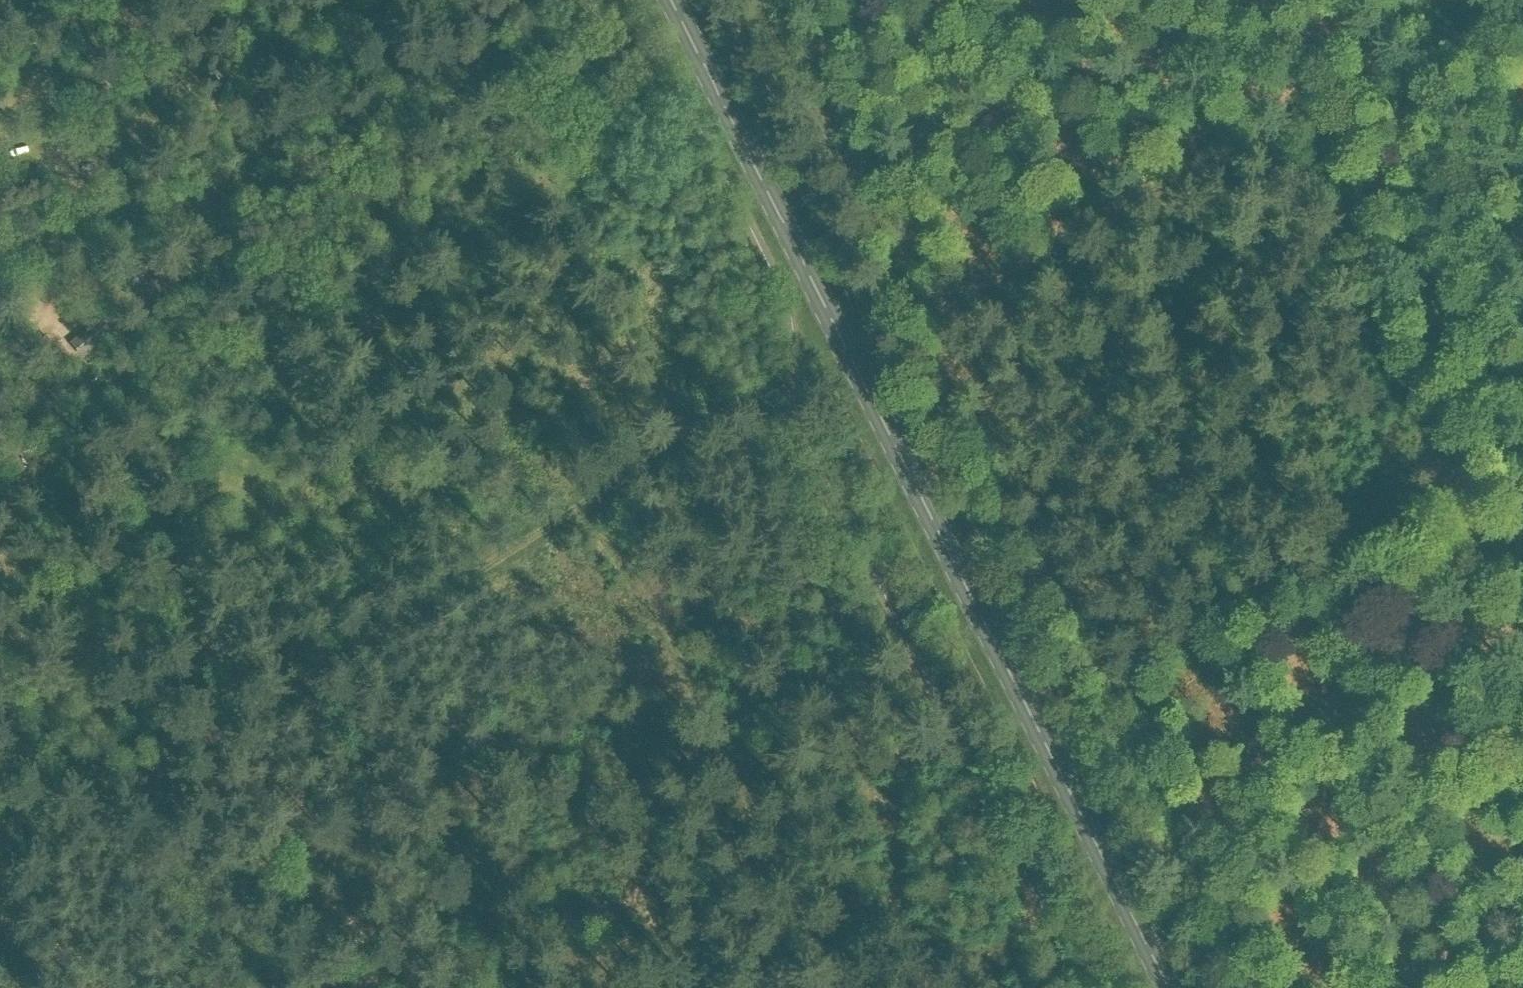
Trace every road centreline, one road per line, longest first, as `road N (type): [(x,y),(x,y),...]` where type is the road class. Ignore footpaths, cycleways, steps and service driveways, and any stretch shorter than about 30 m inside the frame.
road 1 (primary): [(1169,987),(668,0)]
road 2 (track): [(1248,987),(750,0)]
road 3 (track): [(0,866),(845,349)]
road 4 (track): [(1522,405),(1423,454),(1263,149),(1440,40),(1522,0)]
road 5 (track): [(36,290),(247,715)]
road 6 (track): [(0,212),(36,290),(24,343),(0,362)]
road 7 (track): [(1263,149),(1189,0)]

